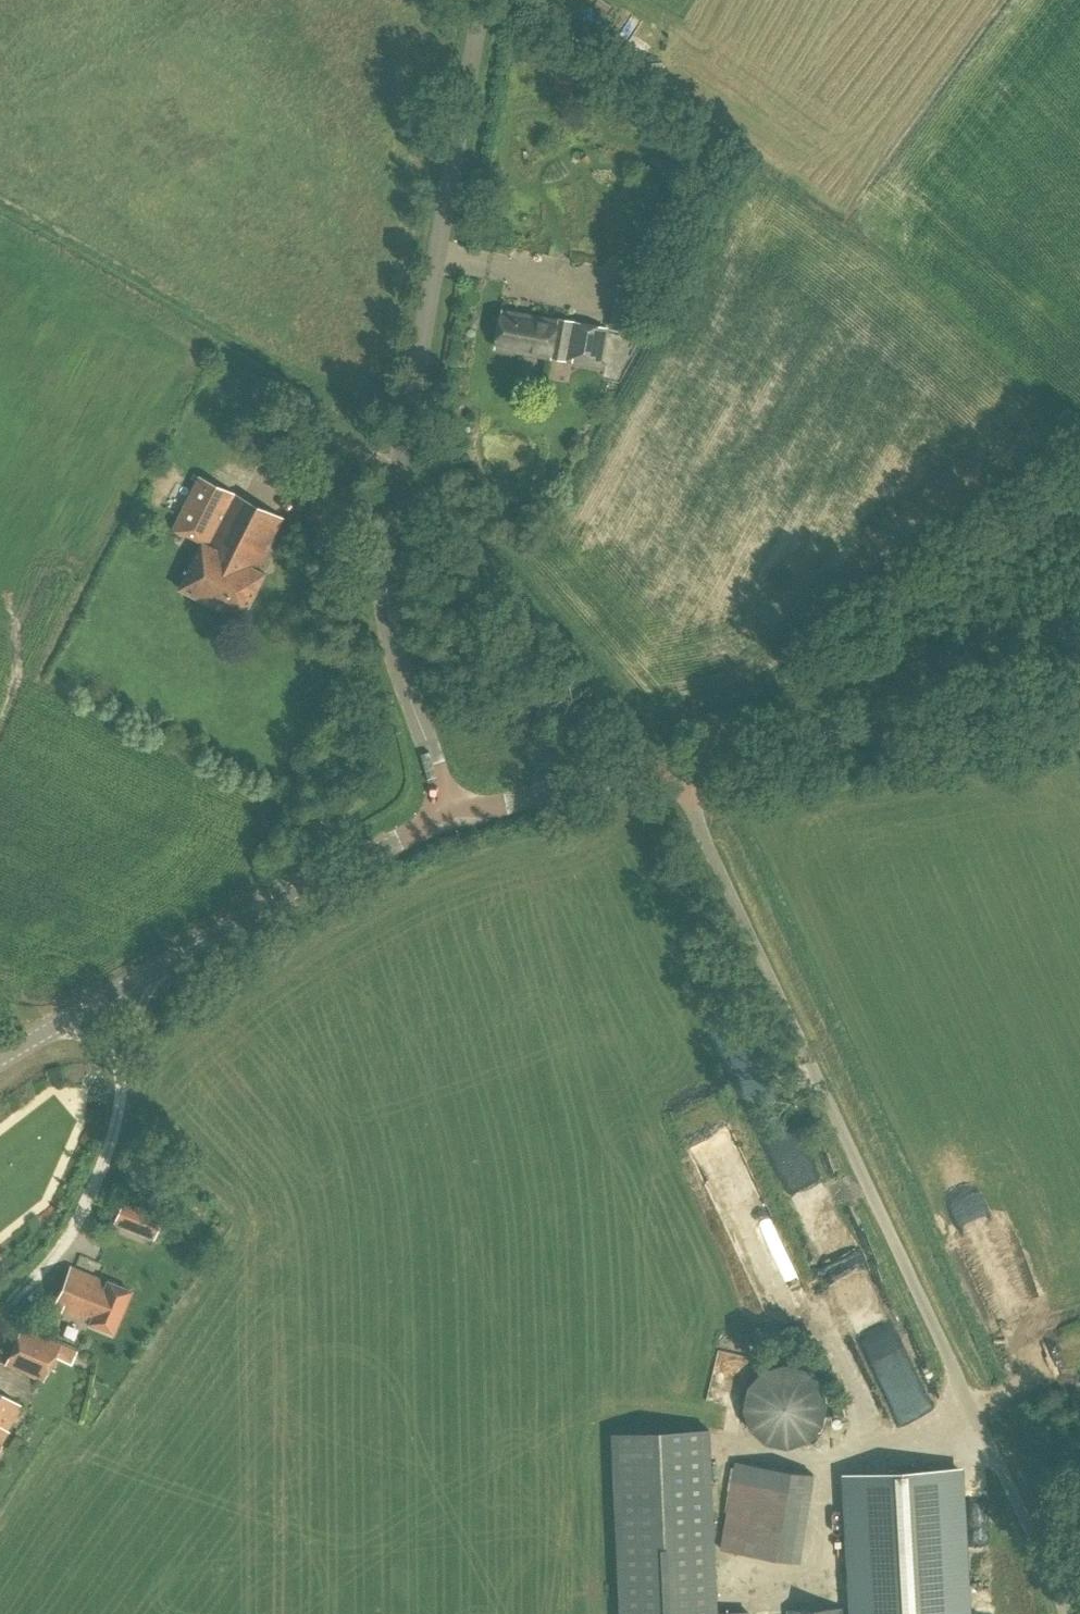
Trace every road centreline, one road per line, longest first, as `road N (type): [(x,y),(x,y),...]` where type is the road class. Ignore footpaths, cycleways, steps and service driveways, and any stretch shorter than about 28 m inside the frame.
road 1 (unclassified): [(1066,1613),(675,769)]
road 2 (unclassified): [(449,811),(391,630),(386,585),(485,0)]
road 3 (secondary): [(675,769),(1079,689)]
road 4 (secondary): [(88,1007),(449,811)]
road 5 (residential): [(88,1007),(113,1091),(108,1135),(66,1252),(0,1323)]
road 6 (secondary): [(449,811),(675,769)]

